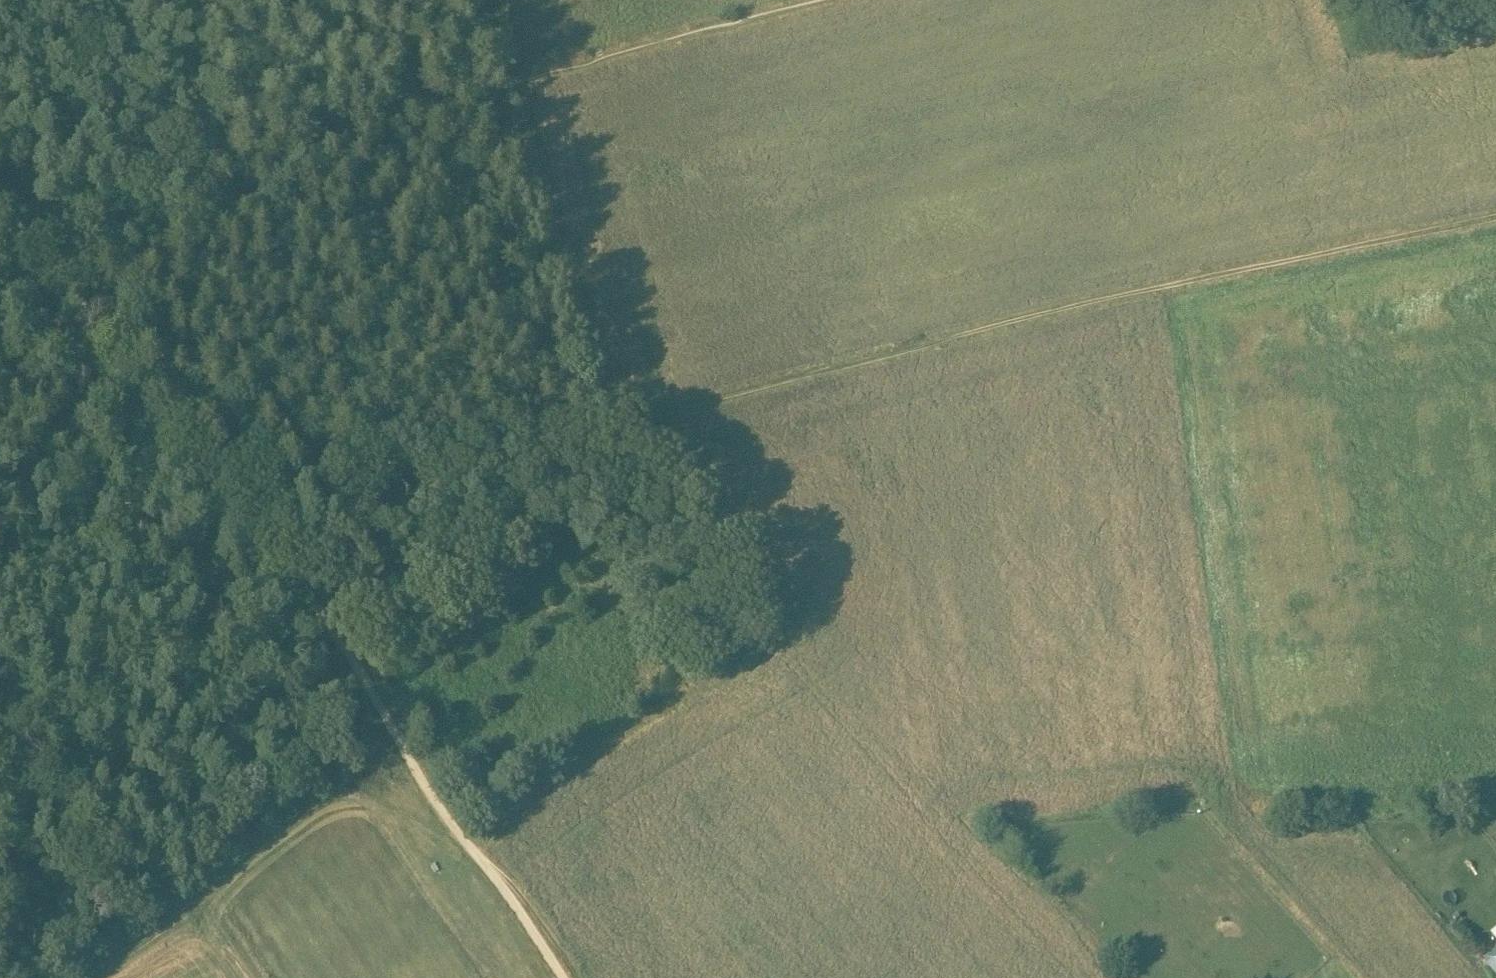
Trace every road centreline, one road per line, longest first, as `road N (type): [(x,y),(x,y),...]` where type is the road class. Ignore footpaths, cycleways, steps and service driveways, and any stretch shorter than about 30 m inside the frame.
road 1 (track): [(28,242),(314,604),(562,977)]
road 2 (track): [(0,578),(203,456)]

